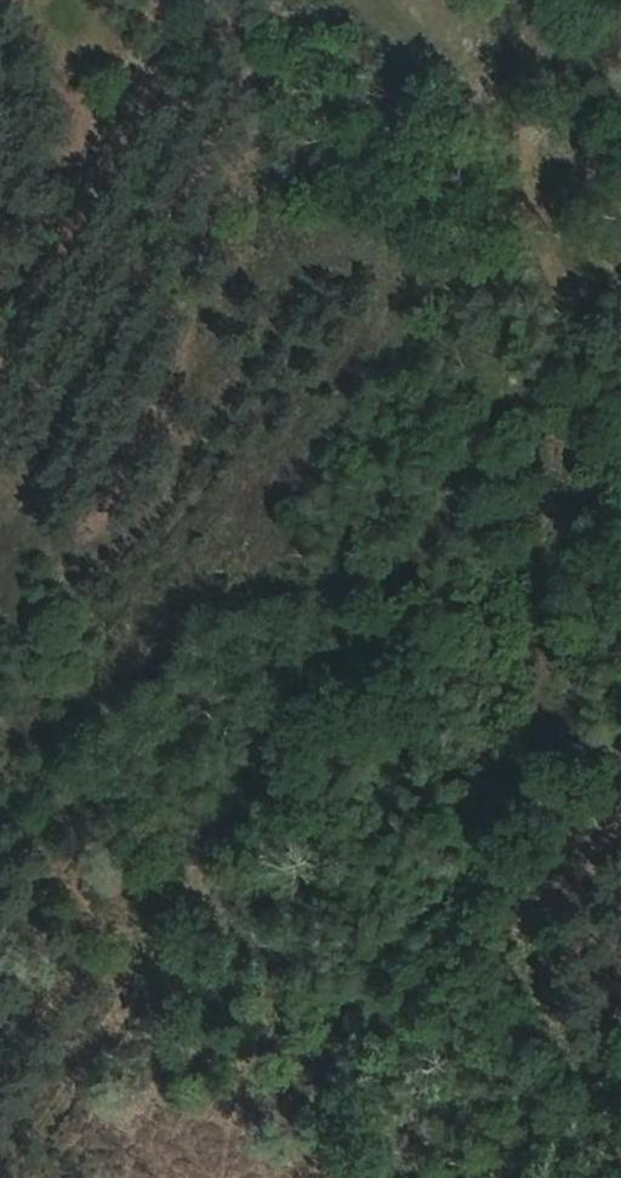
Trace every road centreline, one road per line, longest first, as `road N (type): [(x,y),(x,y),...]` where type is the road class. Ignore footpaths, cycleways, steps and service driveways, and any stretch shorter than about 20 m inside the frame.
road 1 (track): [(620,986),(594,991),(560,921),(584,845)]

